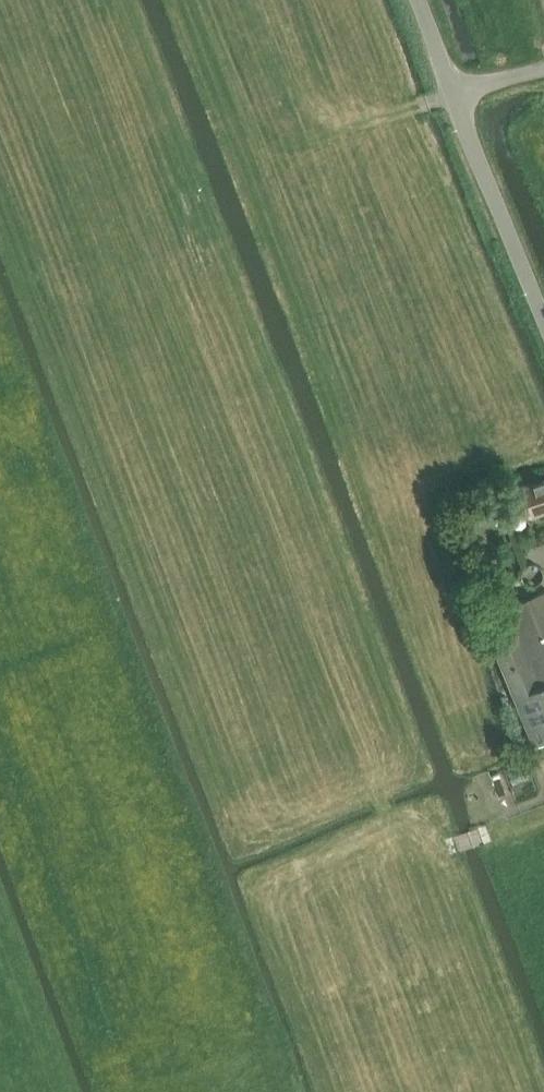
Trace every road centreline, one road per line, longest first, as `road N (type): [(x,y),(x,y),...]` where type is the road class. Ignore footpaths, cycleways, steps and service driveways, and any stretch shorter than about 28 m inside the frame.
road 1 (unclassified): [(543,315),(420,0)]

